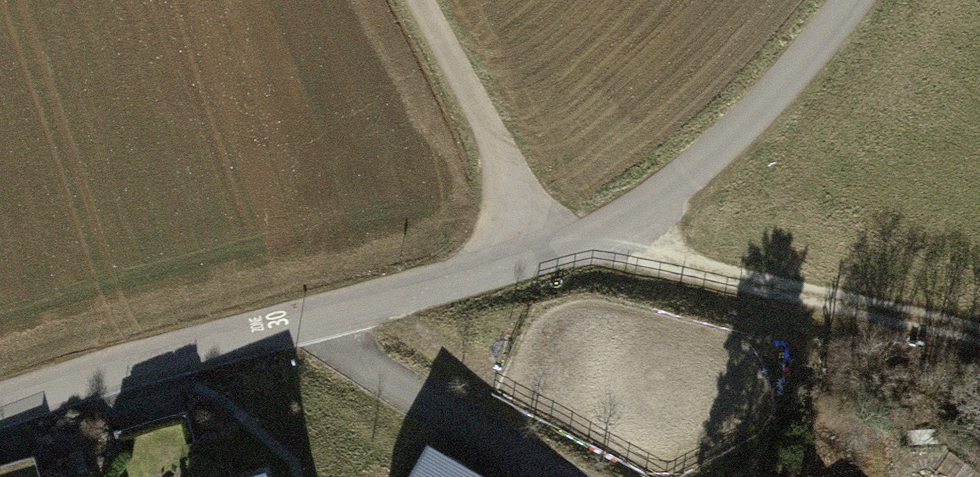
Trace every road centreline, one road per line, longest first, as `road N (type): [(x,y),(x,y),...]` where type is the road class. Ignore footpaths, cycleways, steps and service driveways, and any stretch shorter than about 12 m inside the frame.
road 1 (residential): [(608,236),(0,409)]
road 2 (unclassified): [(856,0),(752,117),(608,236)]
road 3 (track): [(418,0),(561,252)]

